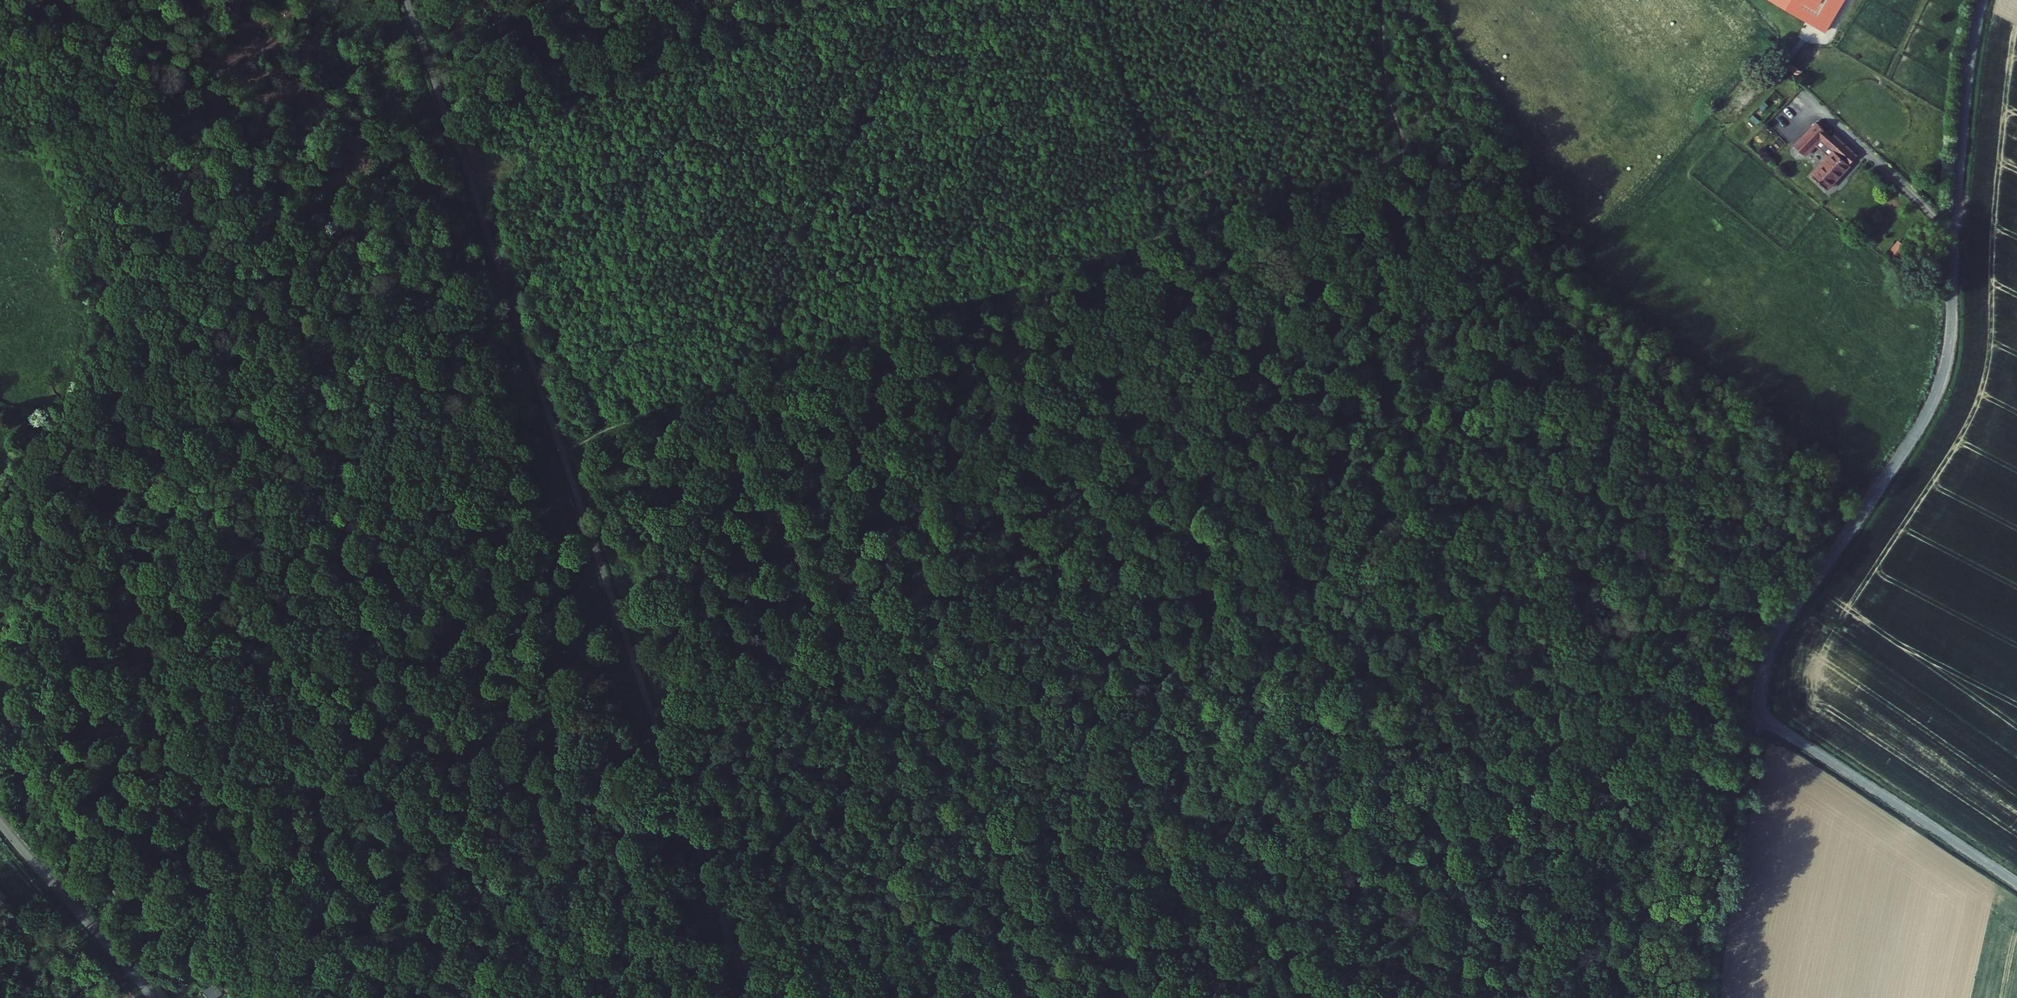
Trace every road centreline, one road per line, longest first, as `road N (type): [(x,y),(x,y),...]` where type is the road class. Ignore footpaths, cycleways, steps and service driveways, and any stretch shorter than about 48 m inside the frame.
road 1 (unclassified): [(2016,882),(1780,729),(1760,703),(1782,627),(1917,430),(1938,386),(1982,0)]
road 2 (unclassified): [(0,821),(153,997)]

